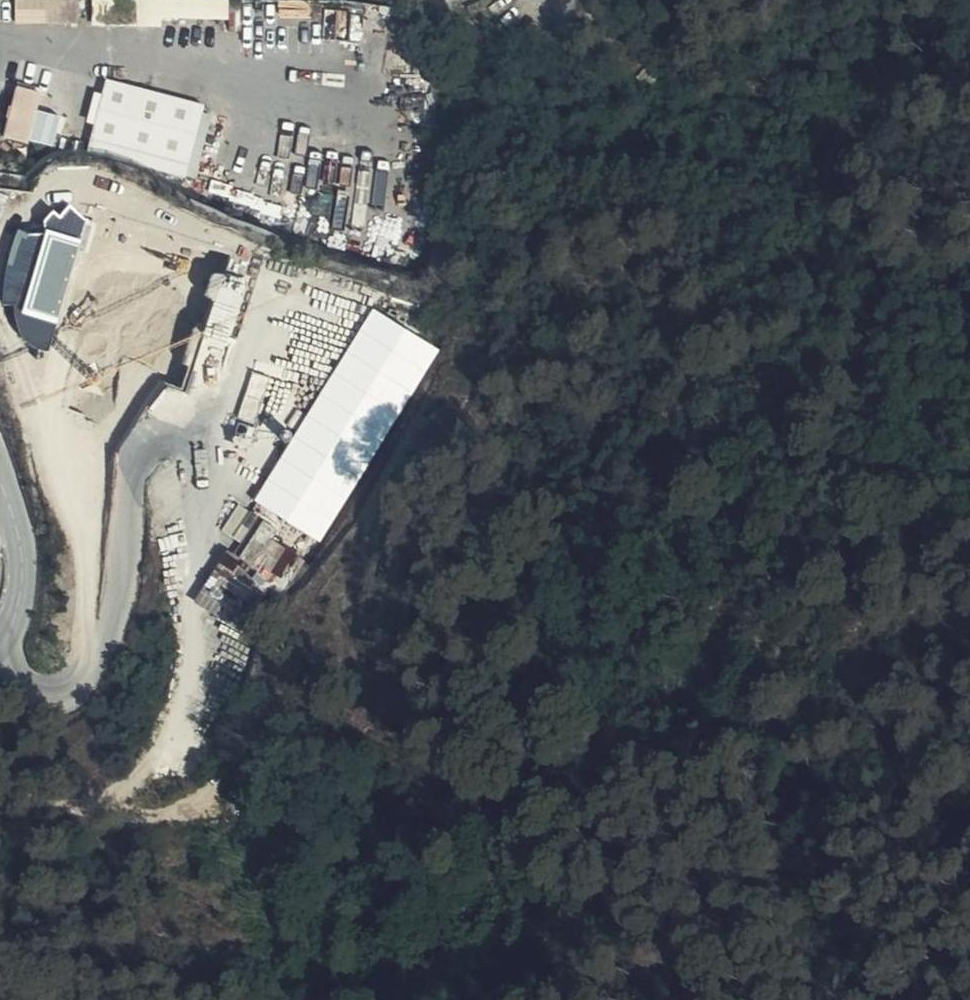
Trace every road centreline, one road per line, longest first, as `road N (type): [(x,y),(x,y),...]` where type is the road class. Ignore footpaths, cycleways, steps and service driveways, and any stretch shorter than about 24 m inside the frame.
road 1 (tertiary): [(0,481),(21,557),(20,606),(0,643)]

